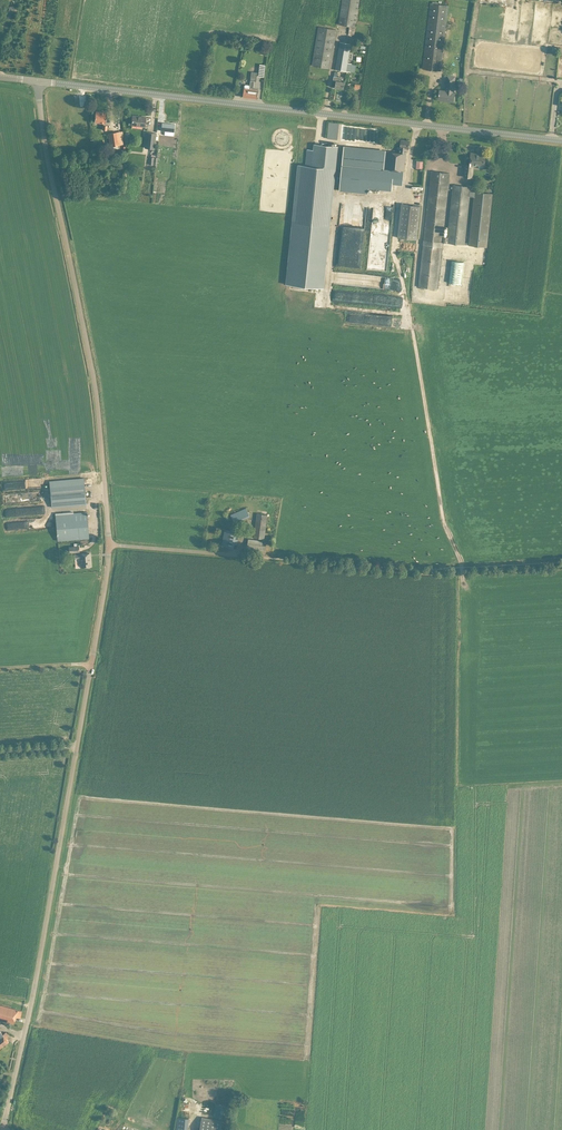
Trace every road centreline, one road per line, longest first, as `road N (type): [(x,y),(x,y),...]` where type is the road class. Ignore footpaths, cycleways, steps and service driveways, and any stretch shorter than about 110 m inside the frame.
road 1 (unclassified): [(3,1129),(109,545)]
road 2 (tertiary): [(561,141),(38,81)]
road 3 (unclassified): [(109,545),(95,386),(38,81)]
road 4 (unclassified): [(270,558),(109,545)]

